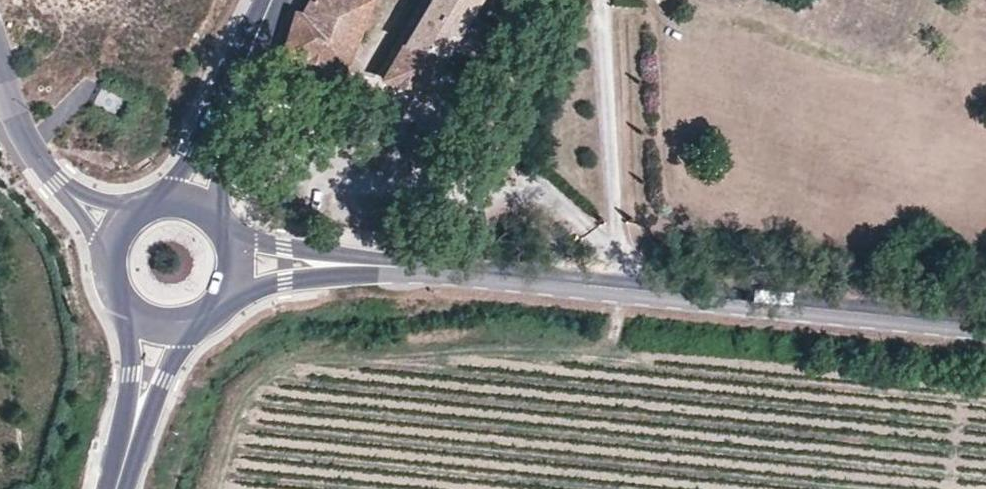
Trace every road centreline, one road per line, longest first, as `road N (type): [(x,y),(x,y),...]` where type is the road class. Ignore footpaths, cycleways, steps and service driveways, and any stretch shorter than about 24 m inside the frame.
road 1 (track): [(216,488),(246,397),(295,361),(499,344),(594,348),(618,328),(613,260),(507,159),(470,143),(325,113)]
road 2 (tertiary): [(496,275),(985,331)]
road 3 (tertiary): [(220,299),(340,276),(496,275)]
road 4 (tertiary): [(496,275),(227,240)]
road 5 (track): [(613,260),(601,0)]
road 6 (tertiary): [(221,229),(223,160),(277,0)]
road 7 (tertiary): [(270,0),(194,151),(152,205)]
road 8 (tertiary): [(113,283),(130,374),(116,487)]
road 9 (tertiary): [(116,487),(173,362),(206,313)]
road 10 (residential): [(55,185),(29,147),(0,72)]

